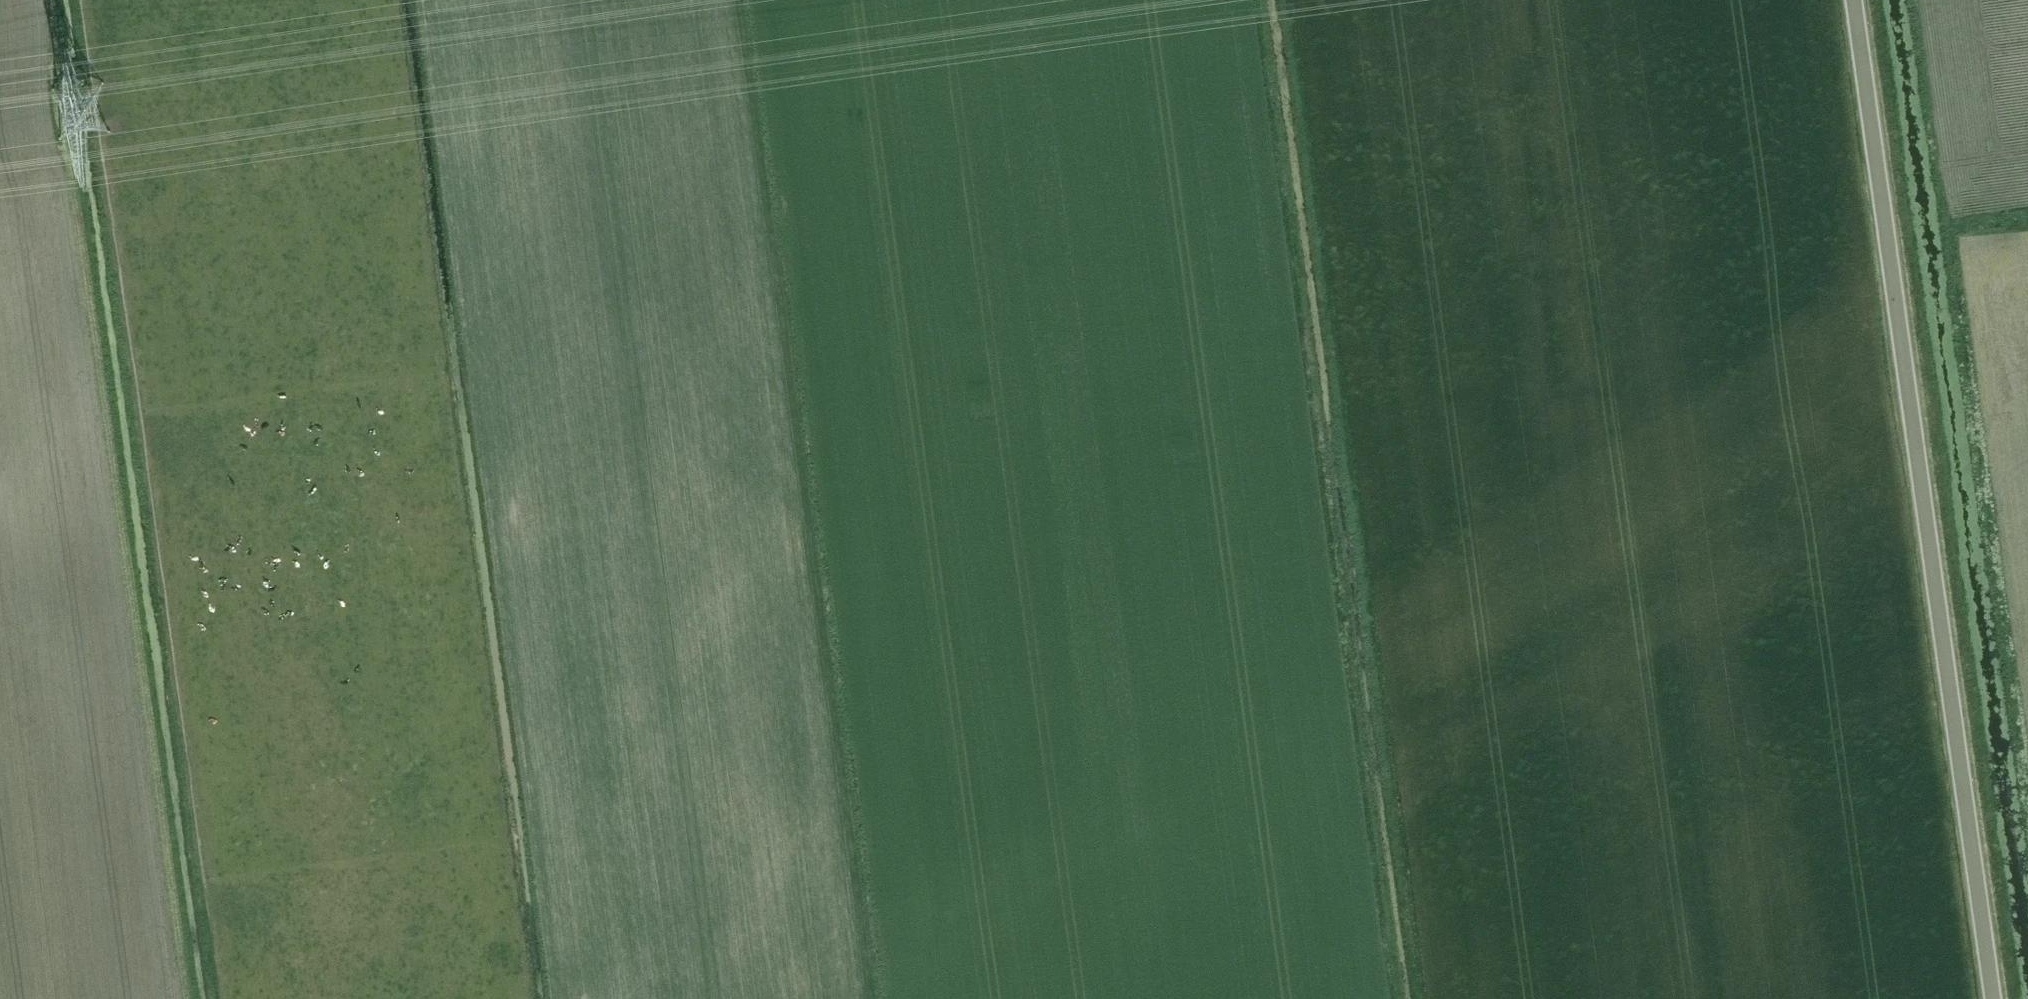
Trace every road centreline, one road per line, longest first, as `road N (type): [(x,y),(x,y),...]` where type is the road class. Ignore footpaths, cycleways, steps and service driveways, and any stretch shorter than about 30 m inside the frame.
road 1 (unclassified): [(1996,998),(1856,0)]

